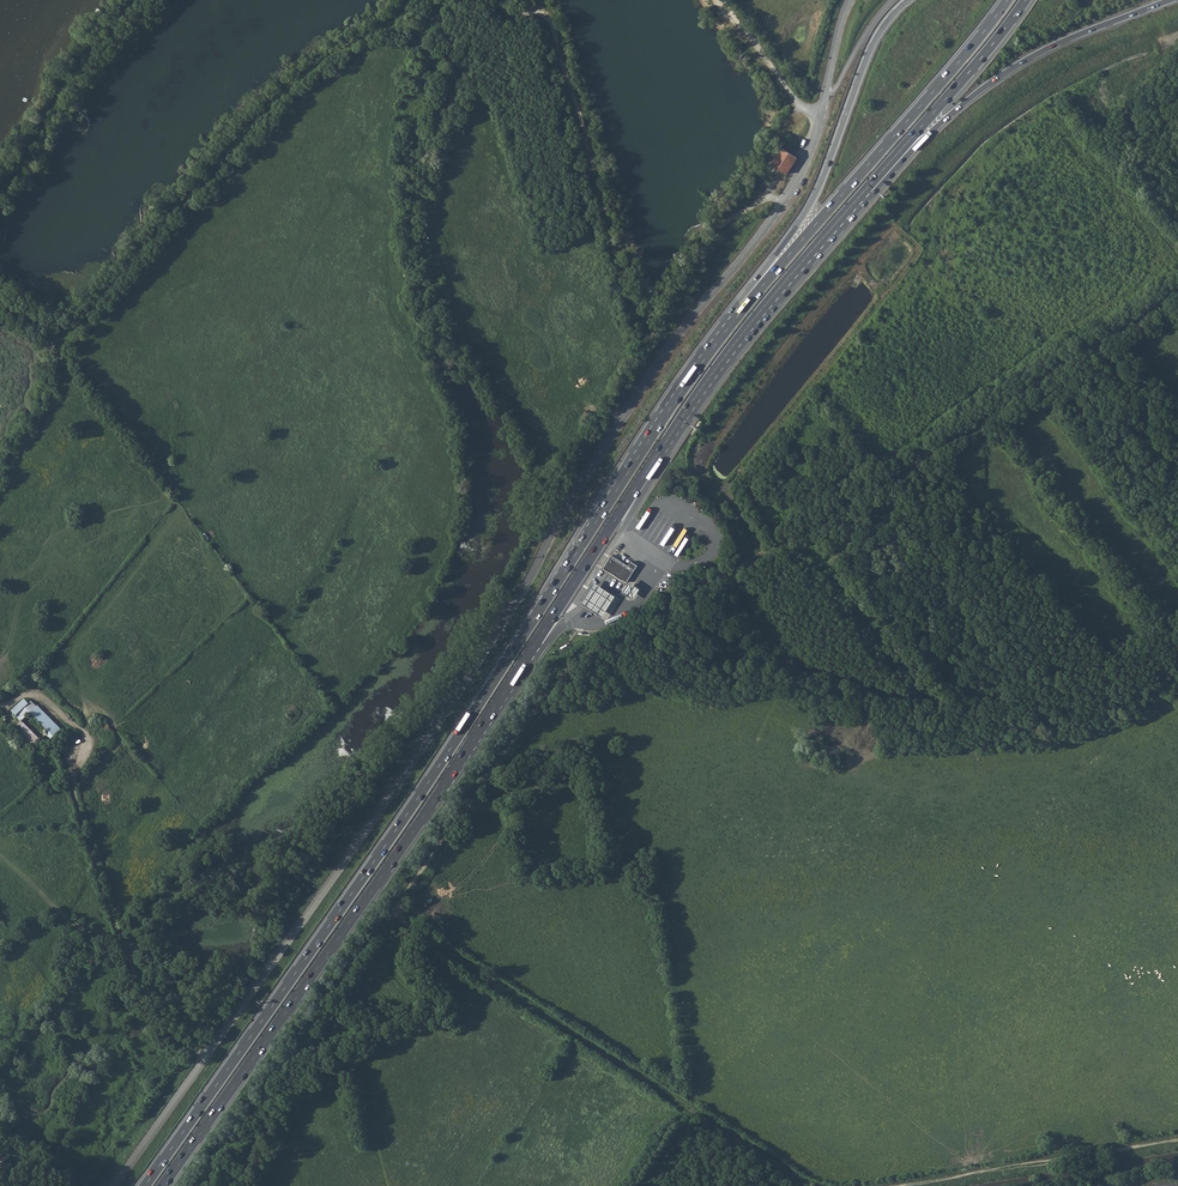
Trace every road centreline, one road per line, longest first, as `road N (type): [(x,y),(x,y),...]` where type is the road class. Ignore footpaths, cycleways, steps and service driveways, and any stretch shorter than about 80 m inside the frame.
road 1 (trunk): [(163,1185),(411,834),(709,377),(861,193)]
road 2 (trunk): [(733,320),(418,798),(145,1185)]
road 3 (track): [(0,289),(66,340),(268,109),(405,0)]
road 4 (track): [(496,0),(503,17),(536,13),(549,20),(636,308),(666,310),(717,232),(763,201),(781,204)]
road 5 (track): [(809,1185),(404,923)]
road 6 (trunk): [(1007,0),(733,320)]
road 7 (trunk): [(861,193),(878,188),(942,122),(1023,61),(1169,0)]
road 8 (trunk): [(909,0),(875,38),(816,188),(733,320)]
road 9 (track): [(397,910),(201,1185)]
road 10 (track): [(8,703),(38,693),(80,738),(72,778),(119,939)]
road 11 (track): [(1177,1139),(904,1185)]
road 12 (trunk): [(861,193),(1025,0)]
road 13 (track): [(140,0),(94,49),(0,196)]
road 14 (track): [(817,124),(718,0)]
road 15 (track): [(119,939),(161,1031),(205,1057)]
road 16 (track): [(0,854),(74,926),(119,939)]

